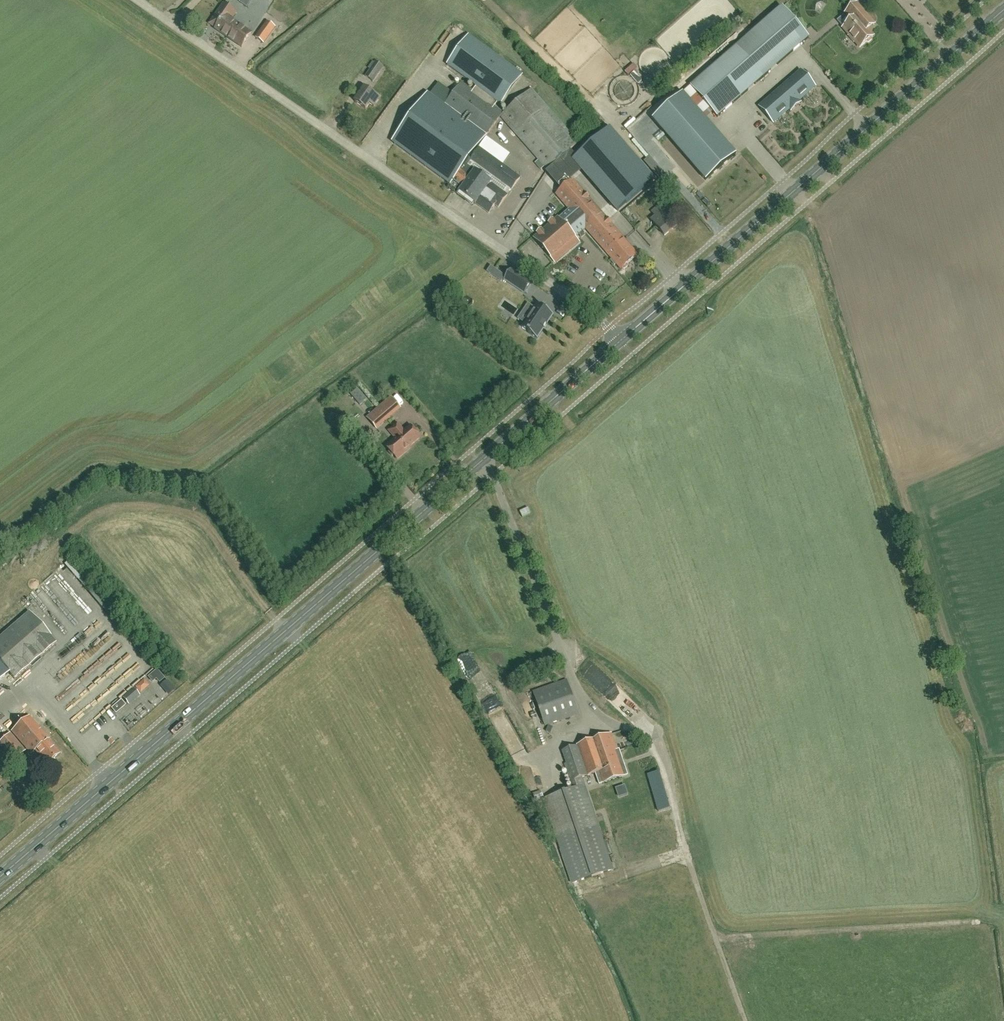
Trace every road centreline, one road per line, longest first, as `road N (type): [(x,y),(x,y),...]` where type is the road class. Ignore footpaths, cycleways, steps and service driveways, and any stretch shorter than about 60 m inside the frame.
road 1 (primary): [(0,876),(619,340)]
road 2 (unclassified): [(619,340),(590,309),(148,0)]
road 3 (primary): [(619,340),(1003,10)]
road 4 (track): [(745,1020),(674,812)]

